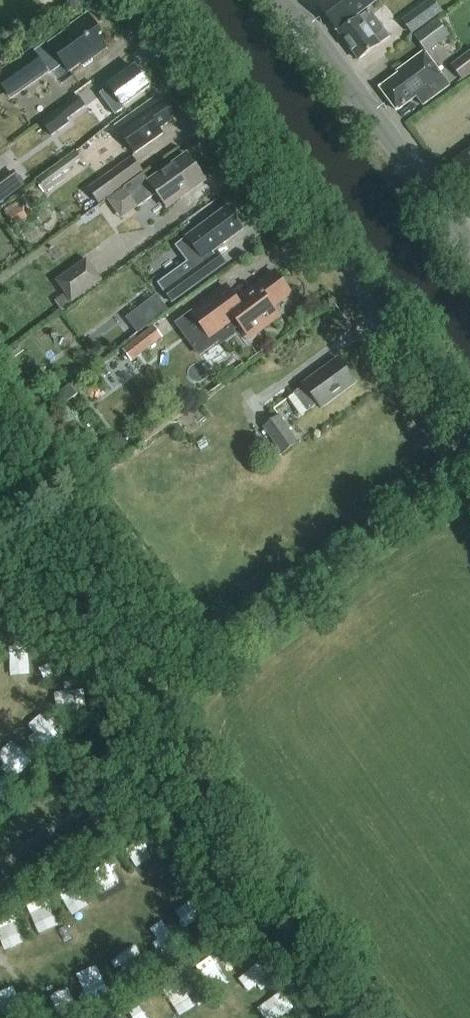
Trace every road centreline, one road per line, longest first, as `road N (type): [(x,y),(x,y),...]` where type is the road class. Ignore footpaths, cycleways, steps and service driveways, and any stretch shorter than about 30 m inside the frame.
road 1 (unclassified): [(469,436),(146,0)]
road 2 (secondary): [(469,250),(283,0)]

